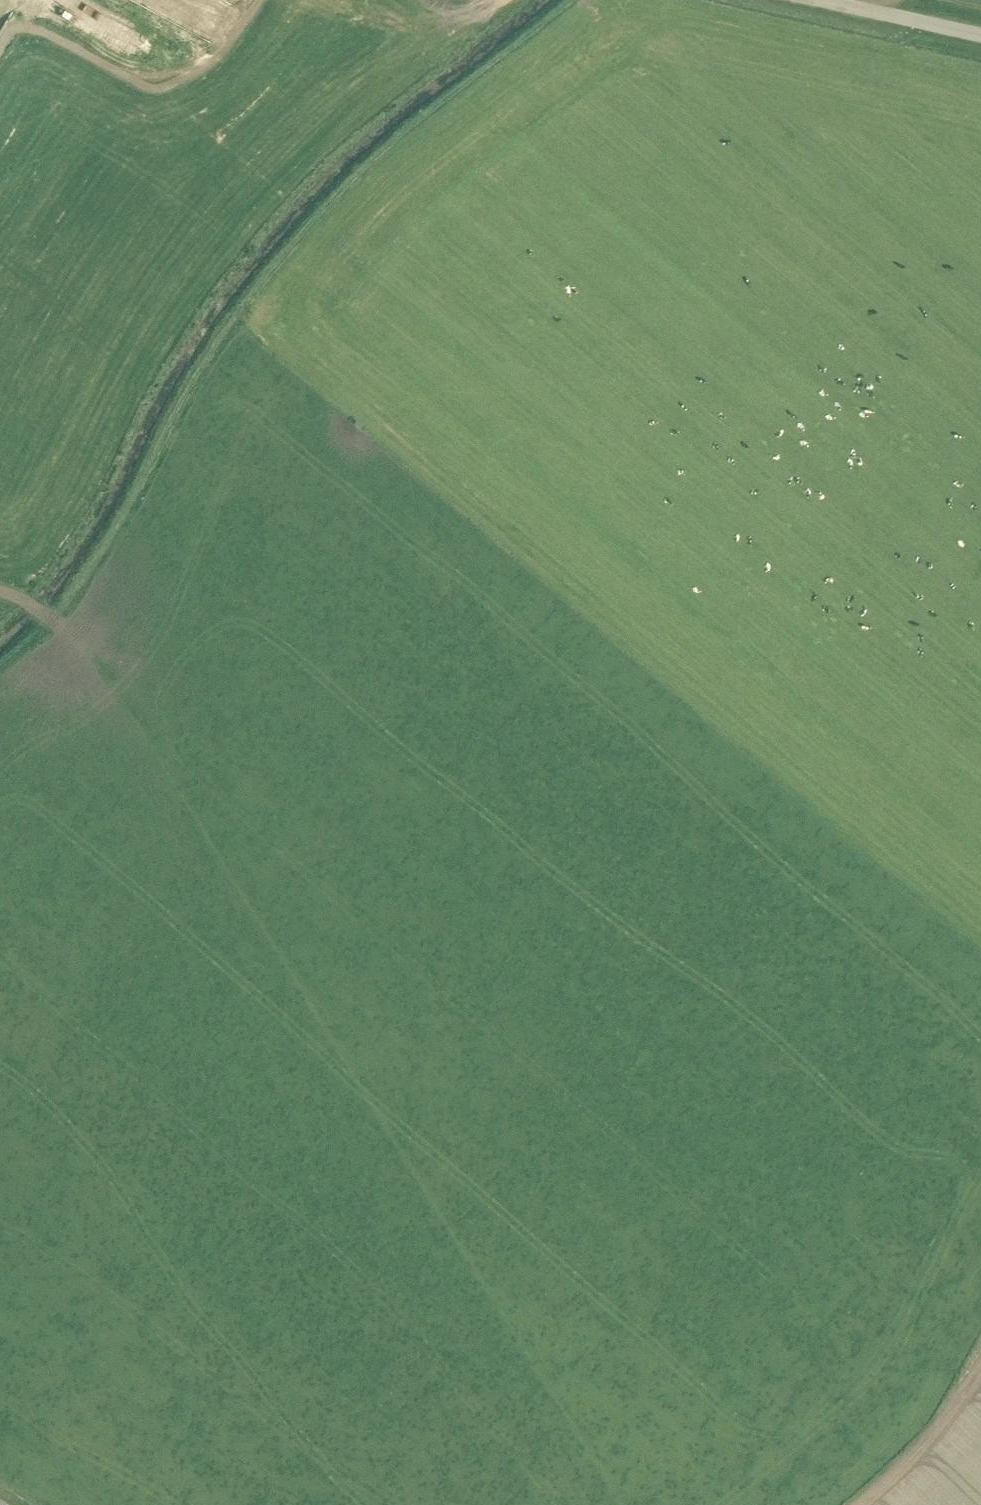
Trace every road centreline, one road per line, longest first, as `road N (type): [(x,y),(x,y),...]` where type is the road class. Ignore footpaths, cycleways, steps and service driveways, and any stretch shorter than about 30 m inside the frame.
road 1 (unclassified): [(980,32),(838,0)]

